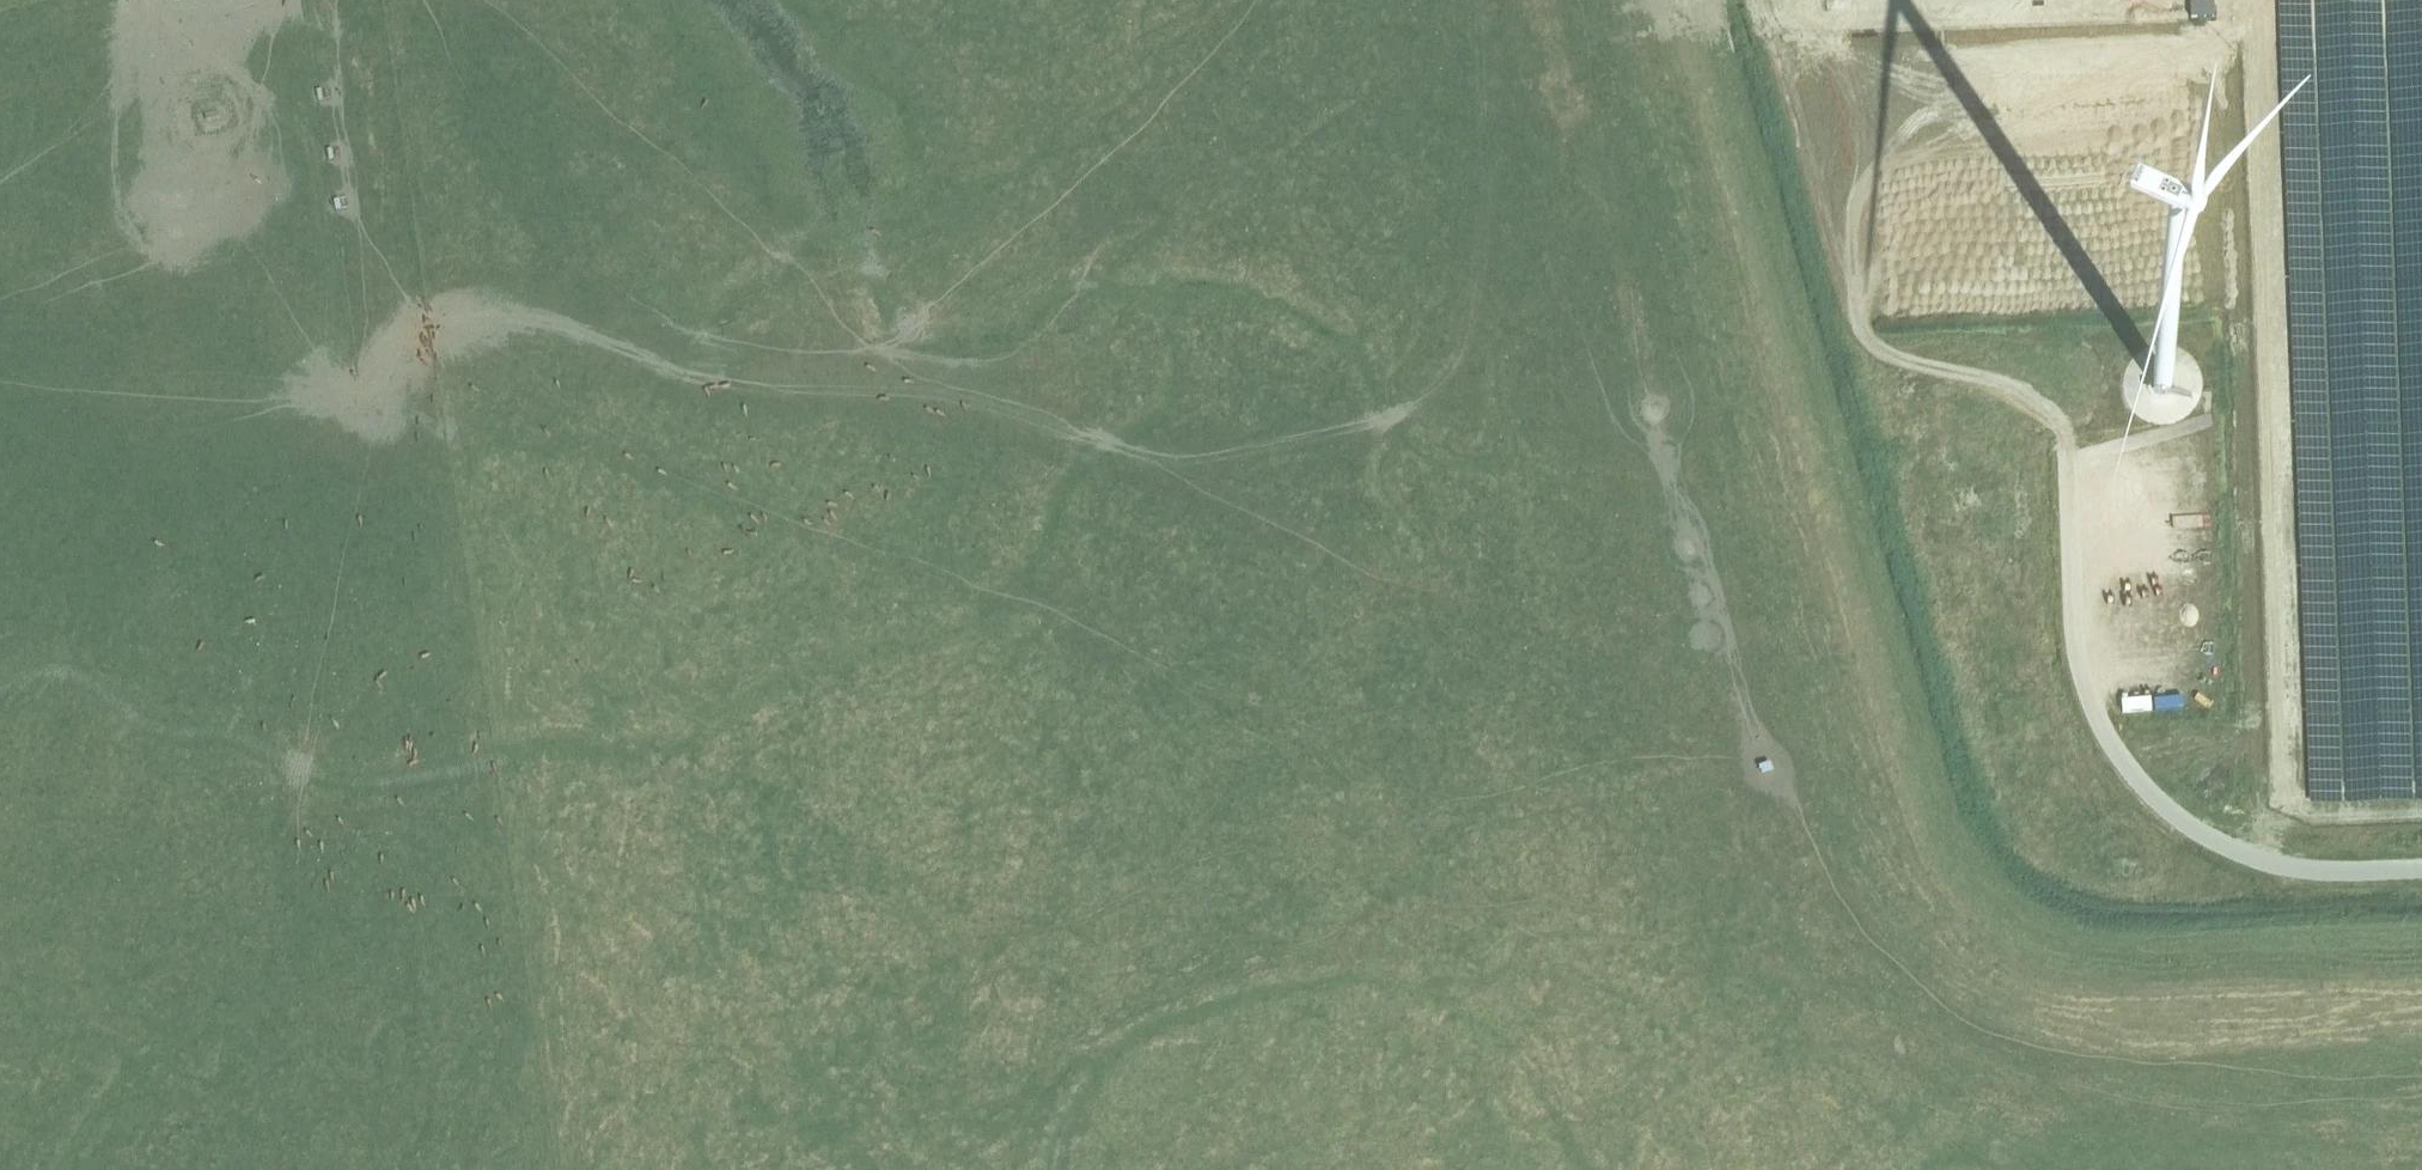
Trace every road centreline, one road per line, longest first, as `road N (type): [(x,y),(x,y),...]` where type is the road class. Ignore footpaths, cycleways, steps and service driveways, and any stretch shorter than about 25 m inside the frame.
road 1 (track): [(2421,869),(2282,866),(2210,841),(2166,814),(2122,763),(2077,663),(2064,449)]

